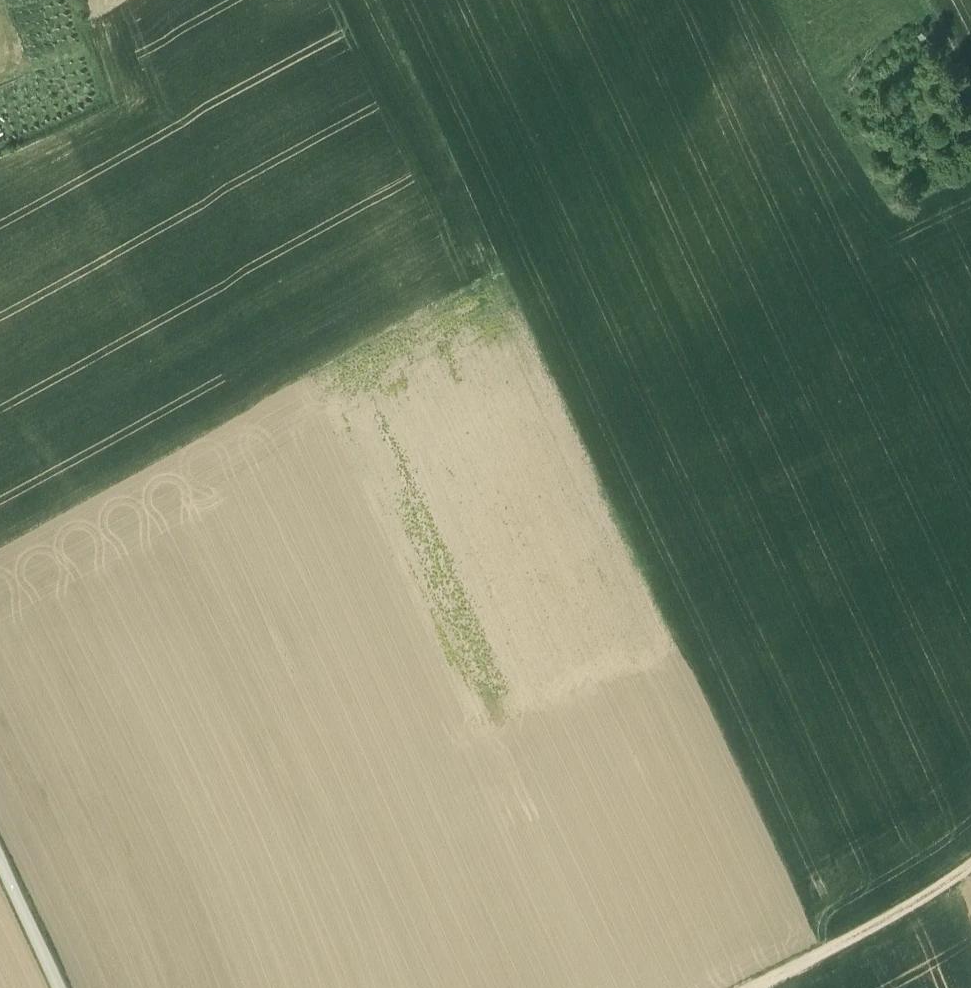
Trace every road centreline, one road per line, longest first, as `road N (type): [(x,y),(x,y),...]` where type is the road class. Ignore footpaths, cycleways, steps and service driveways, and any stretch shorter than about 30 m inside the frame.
road 1 (track): [(970,865),(860,934),(752,987)]
road 2 (unclassified): [(62,987),(0,856)]

